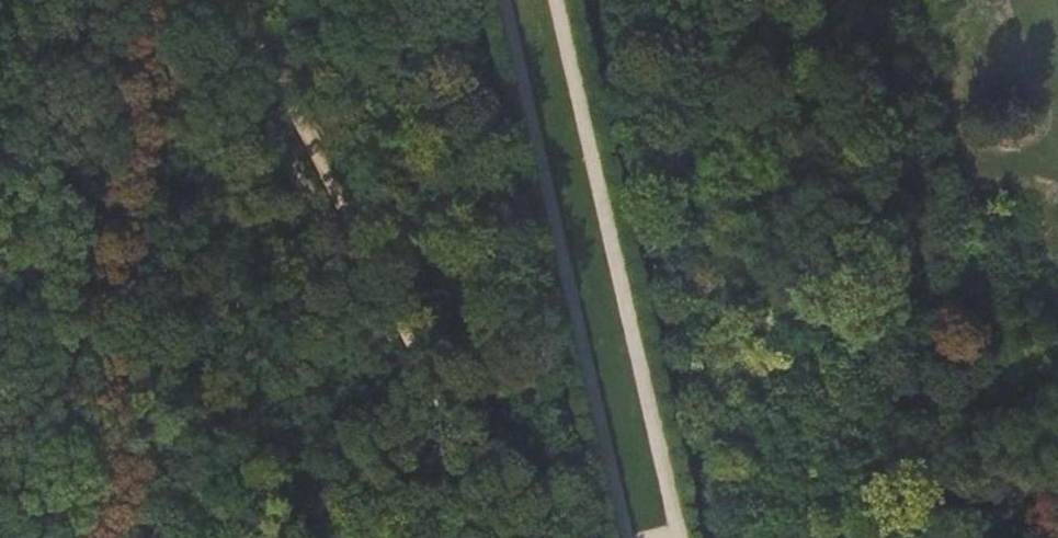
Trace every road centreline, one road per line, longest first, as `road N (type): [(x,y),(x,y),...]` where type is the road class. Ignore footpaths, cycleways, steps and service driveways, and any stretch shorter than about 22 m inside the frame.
road 1 (track): [(533,537),(243,0)]
road 2 (track): [(446,537),(323,277),(178,0)]
road 3 (track): [(158,0),(79,537)]

